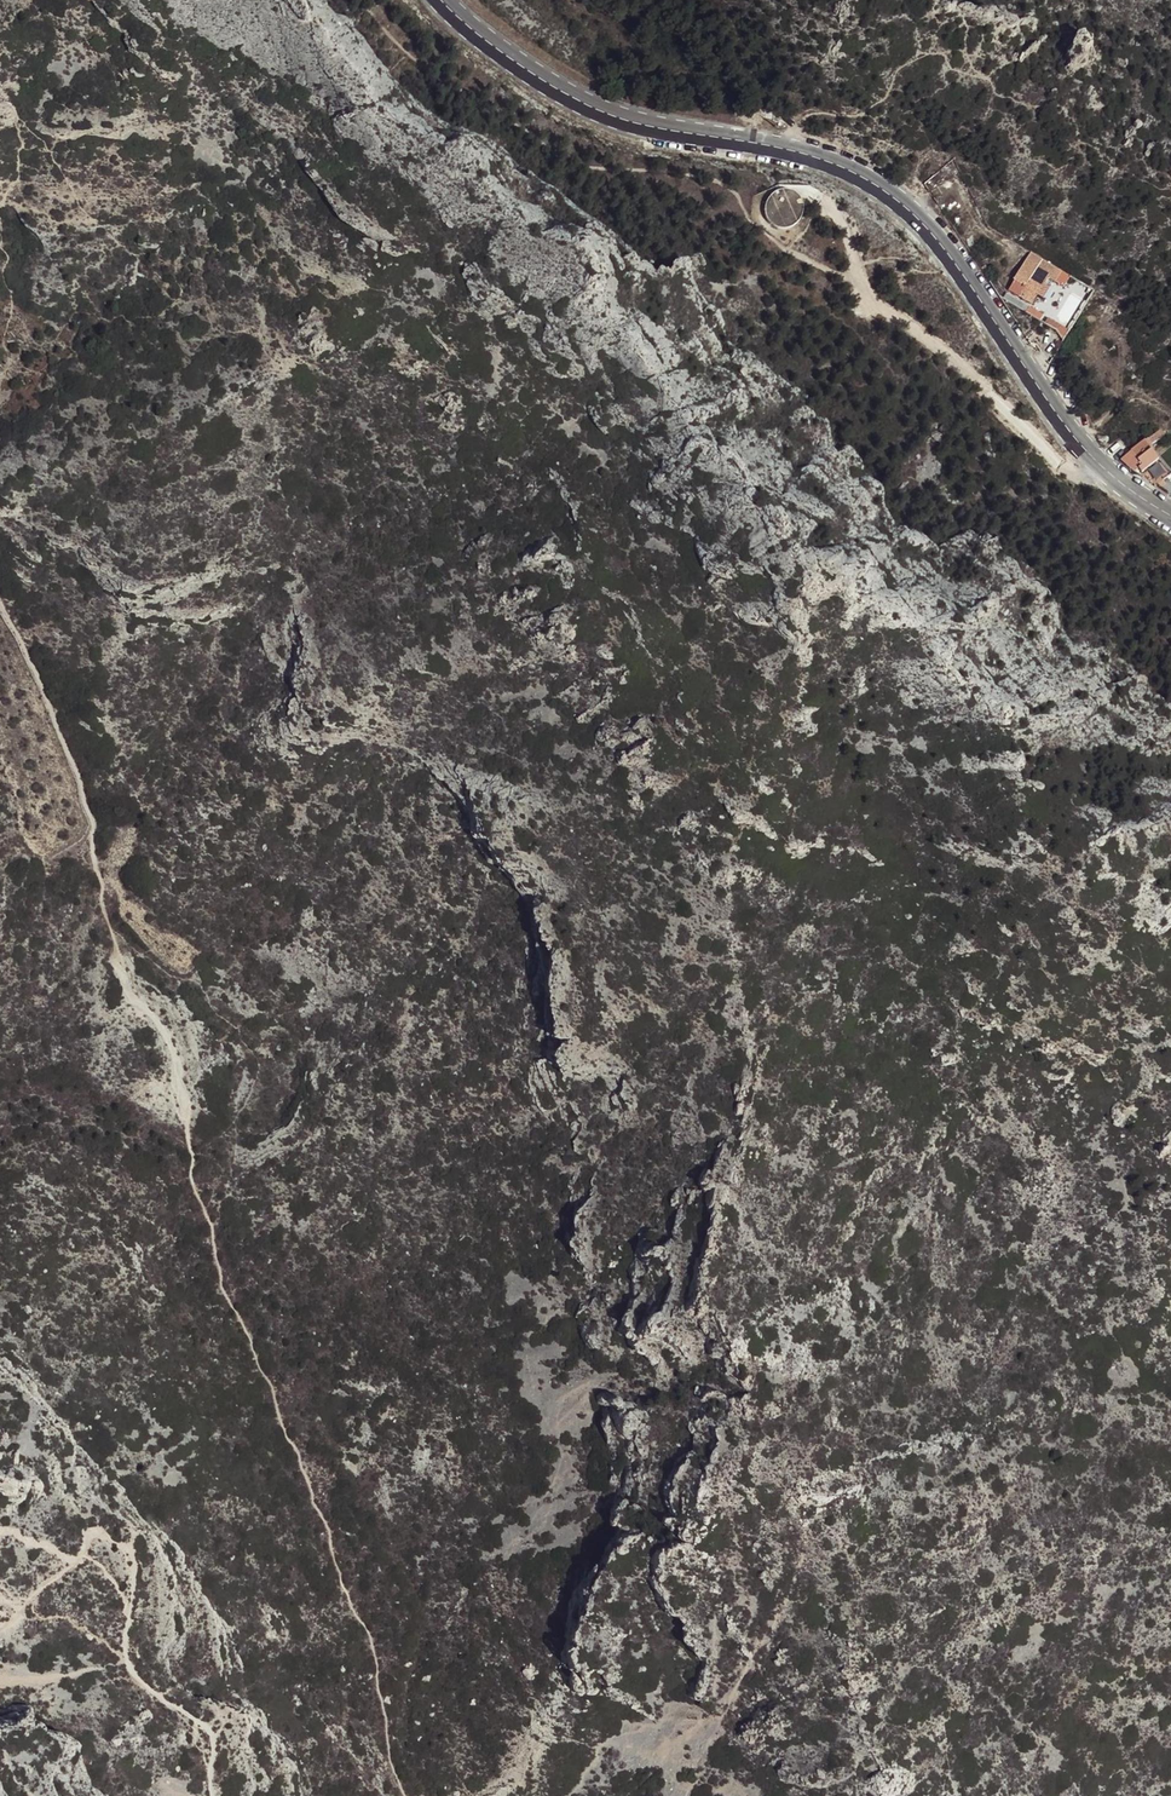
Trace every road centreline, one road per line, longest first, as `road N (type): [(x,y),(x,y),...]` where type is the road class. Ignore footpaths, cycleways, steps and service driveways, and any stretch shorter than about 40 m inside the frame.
road 1 (tertiary): [(443,0),(496,46),(582,102),(640,123),(802,152),(890,193),(944,247),(1082,447),(1170,513)]
road 2 (track): [(859,285),(873,307),(927,344),(1046,457),(1071,476),(1102,468)]

